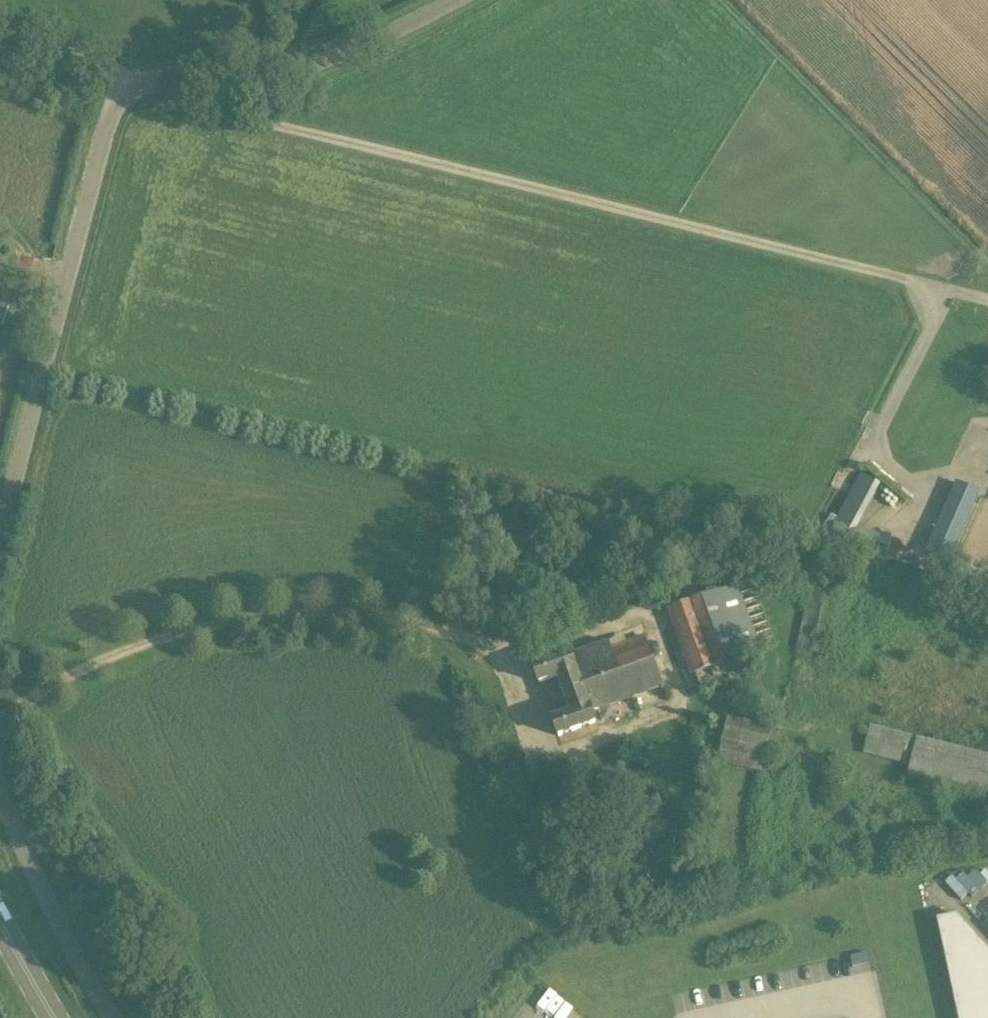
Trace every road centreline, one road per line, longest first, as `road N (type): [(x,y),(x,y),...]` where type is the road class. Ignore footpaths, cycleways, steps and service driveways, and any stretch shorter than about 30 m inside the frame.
road 1 (track): [(987,299),(240,114),(234,81)]
road 2 (track): [(0,725),(85,669),(220,625),(343,616),(491,646)]
road 3 (unclassified): [(0,529),(105,126),(134,87)]
road 4 (unclassified): [(134,87),(161,76),(281,75),(463,0)]
road 5 (unclassified): [(109,1017),(41,889),(0,789)]
road 6 (unclassified): [(134,87),(92,54),(0,23)]

